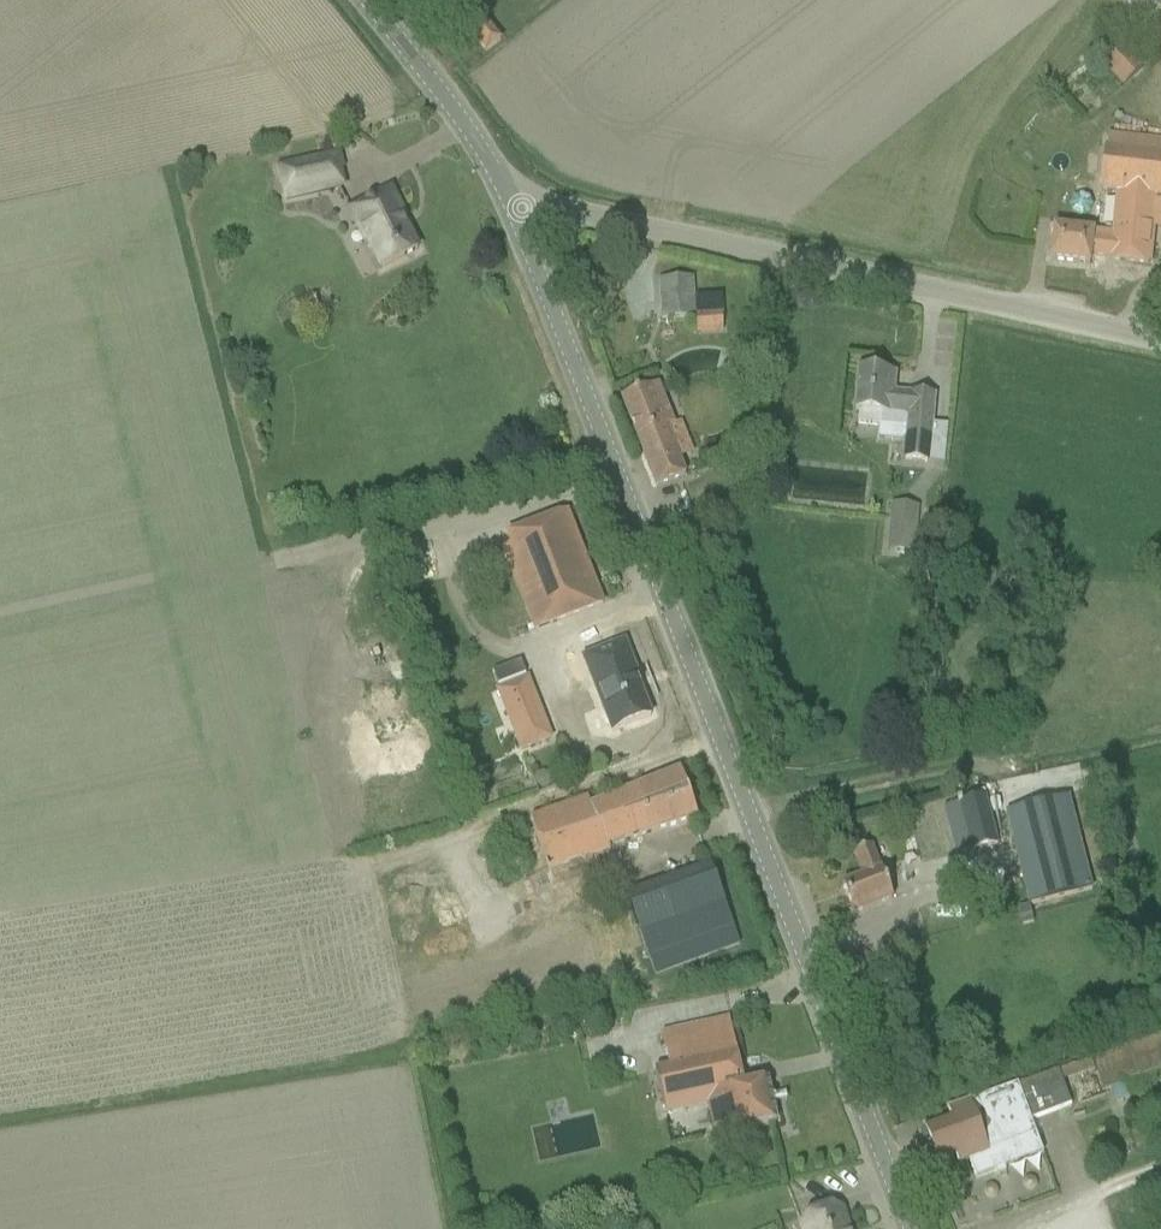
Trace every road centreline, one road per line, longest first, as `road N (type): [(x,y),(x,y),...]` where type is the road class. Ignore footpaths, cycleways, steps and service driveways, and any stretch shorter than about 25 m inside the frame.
road 1 (tertiary): [(910,1228),(513,211)]
road 2 (unclassified): [(1160,339),(560,210),(513,211)]
road 3 (track): [(1031,749),(747,811)]
road 4 (tertiary): [(513,211),(468,130),(366,0)]

